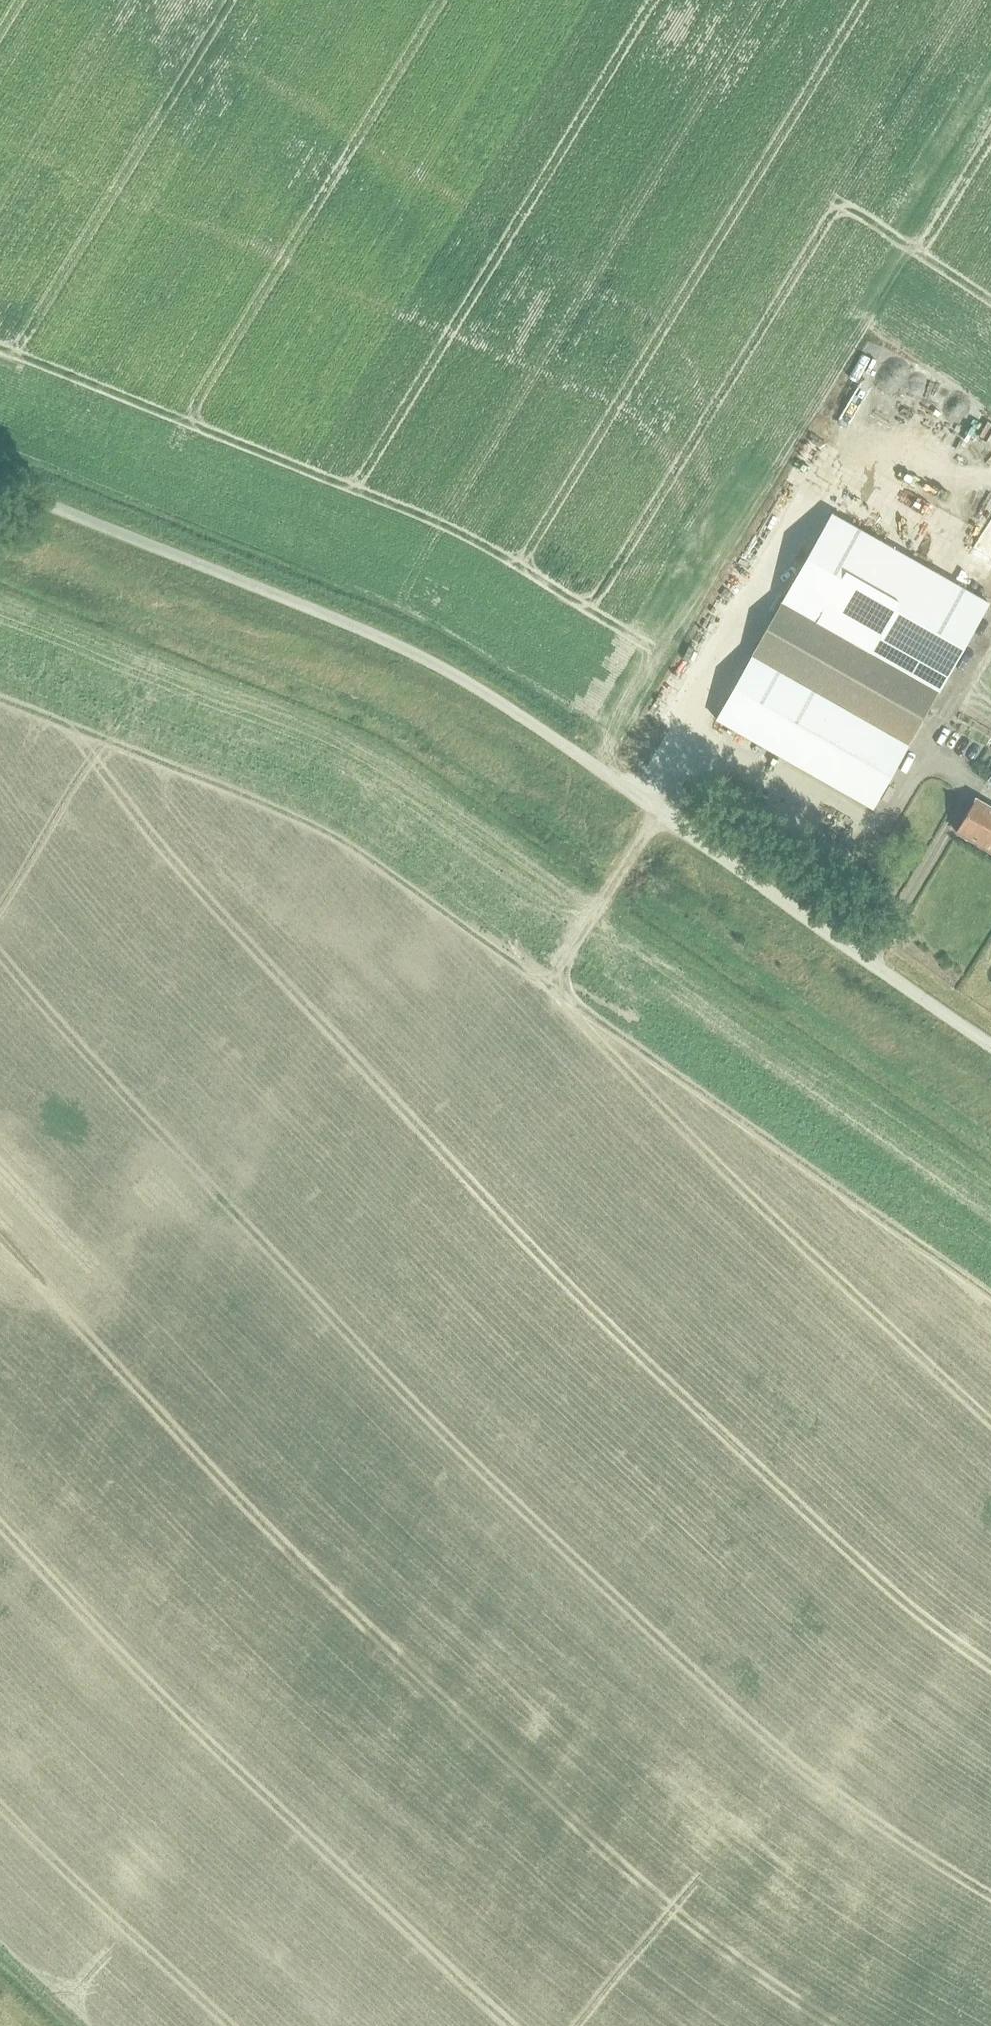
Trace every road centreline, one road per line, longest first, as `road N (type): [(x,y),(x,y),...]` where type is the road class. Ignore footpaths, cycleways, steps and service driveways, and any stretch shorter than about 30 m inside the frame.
road 1 (unclassified): [(990,1045),(462,681),(0,489)]

